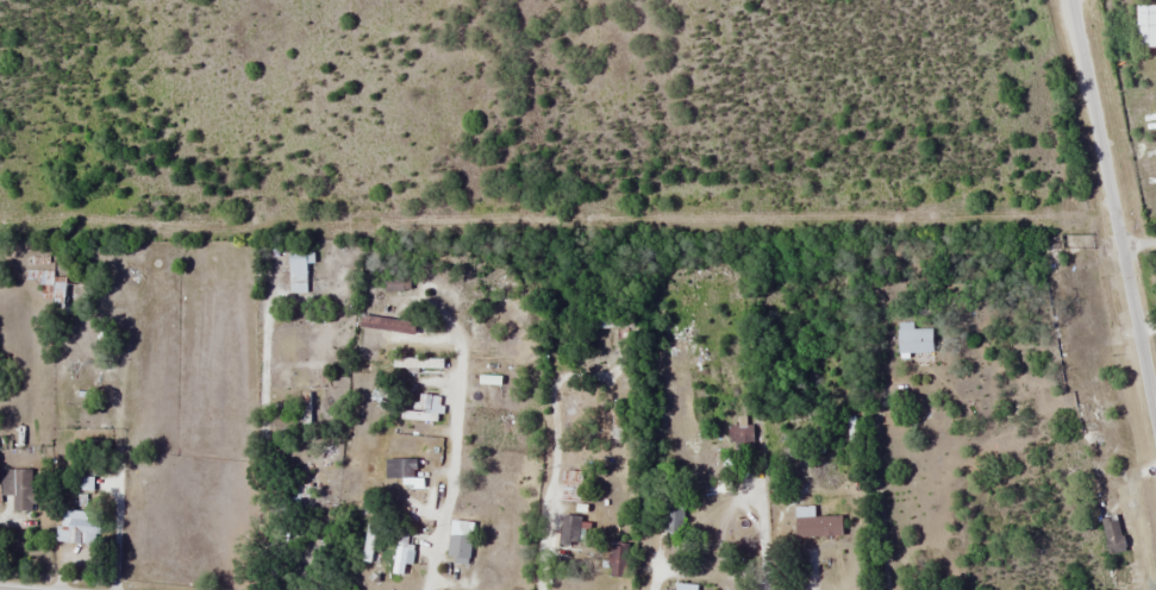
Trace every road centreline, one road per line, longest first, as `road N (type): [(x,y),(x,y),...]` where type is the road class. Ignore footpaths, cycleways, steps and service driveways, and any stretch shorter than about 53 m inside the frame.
road 1 (residential): [(1073,0),(1155,416)]

